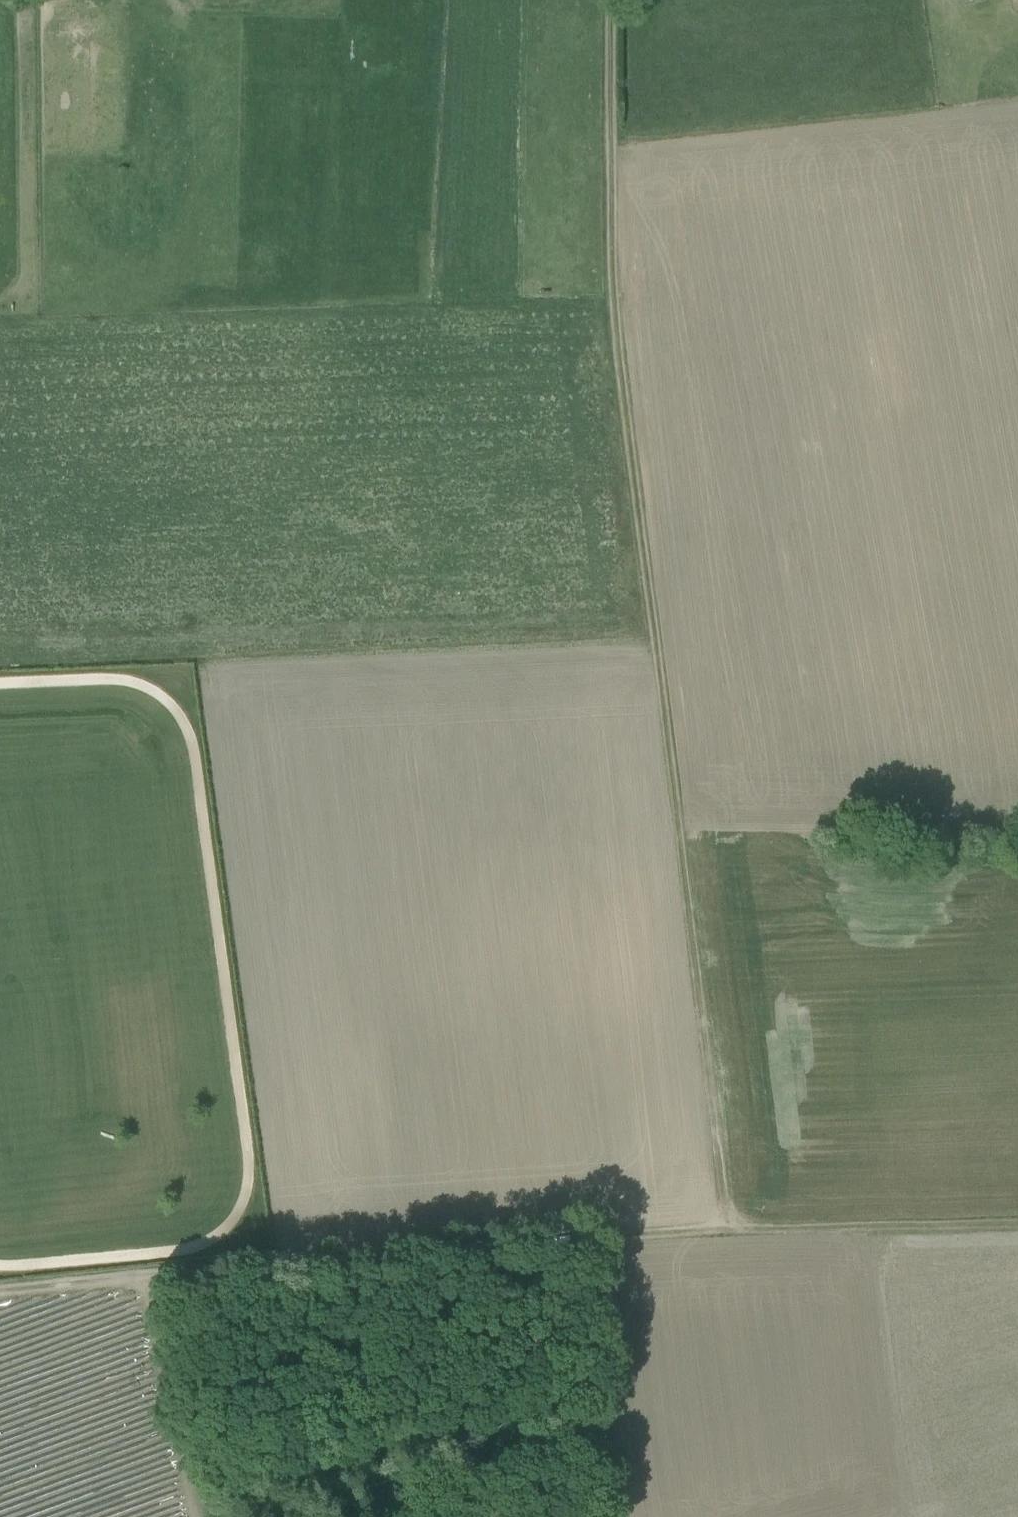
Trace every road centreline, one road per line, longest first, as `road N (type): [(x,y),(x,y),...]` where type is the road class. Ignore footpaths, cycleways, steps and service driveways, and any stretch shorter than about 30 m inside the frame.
road 1 (track): [(714,1218),(605,356),(603,0)]
road 2 (track): [(0,1290),(714,1218),(1017,1211)]

